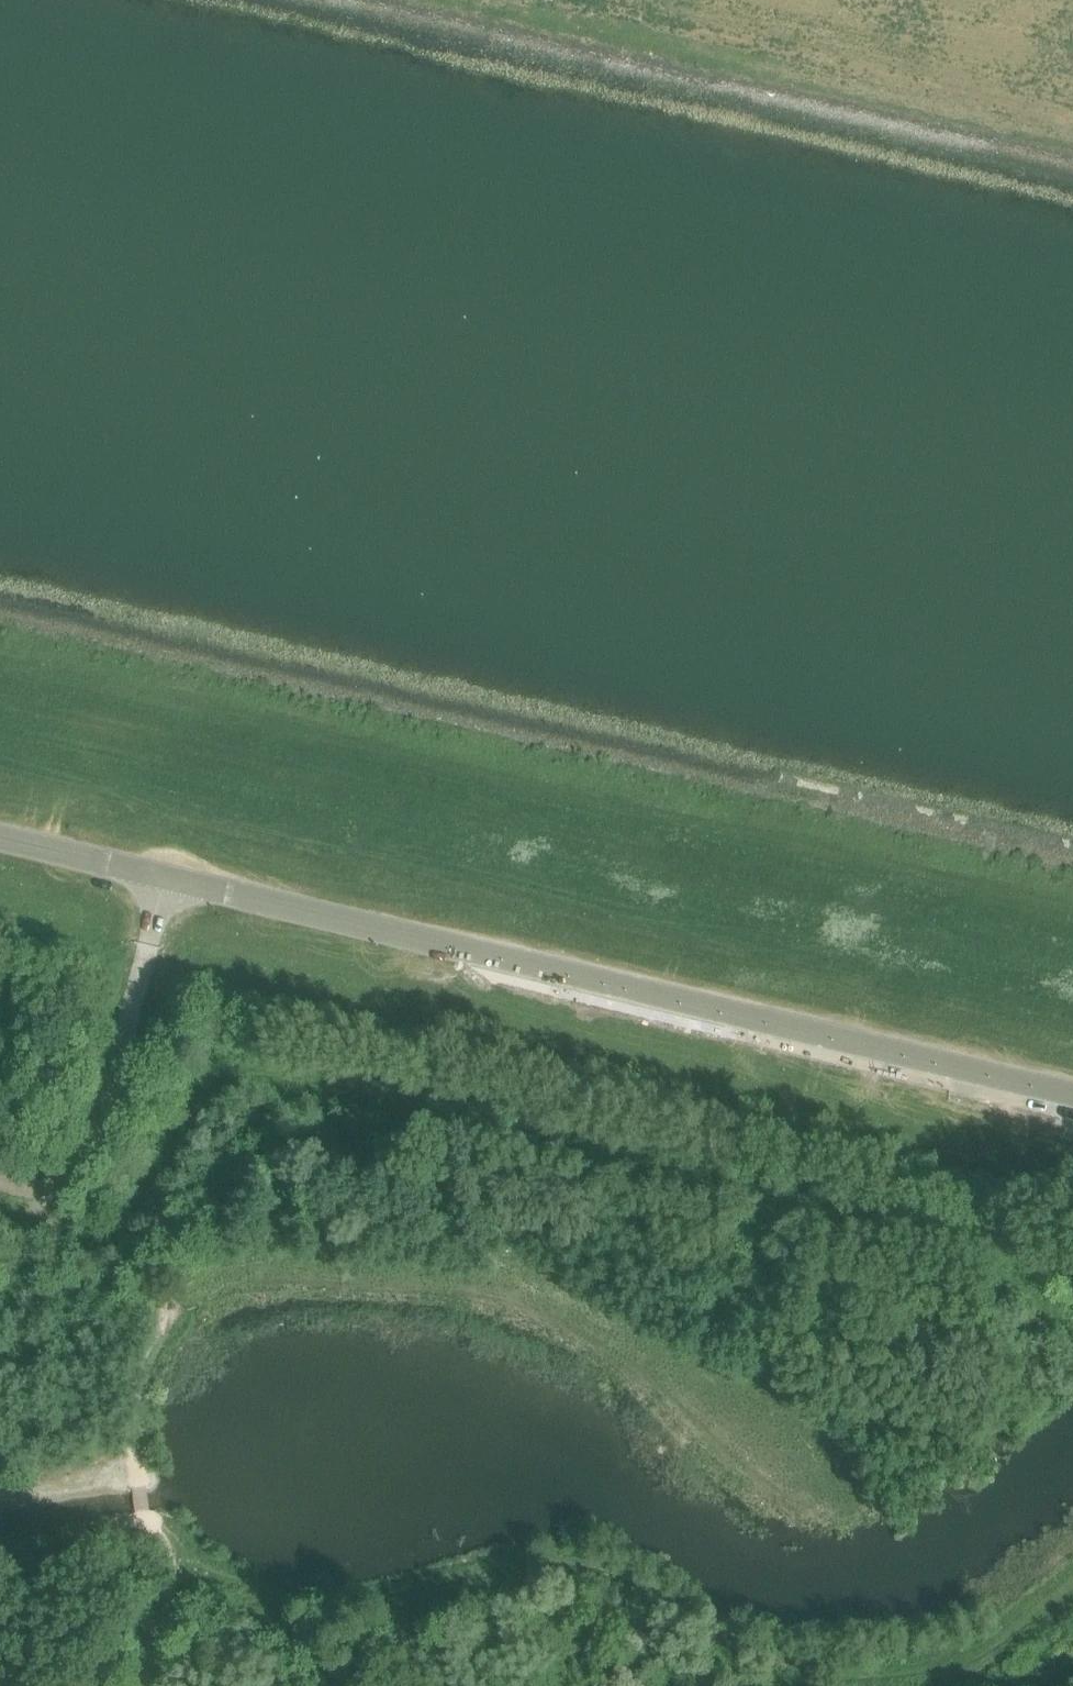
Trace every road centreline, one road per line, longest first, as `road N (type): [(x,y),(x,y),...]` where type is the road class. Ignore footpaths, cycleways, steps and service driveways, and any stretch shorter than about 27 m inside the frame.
road 1 (unclassified): [(1072,1098),(0,838)]

